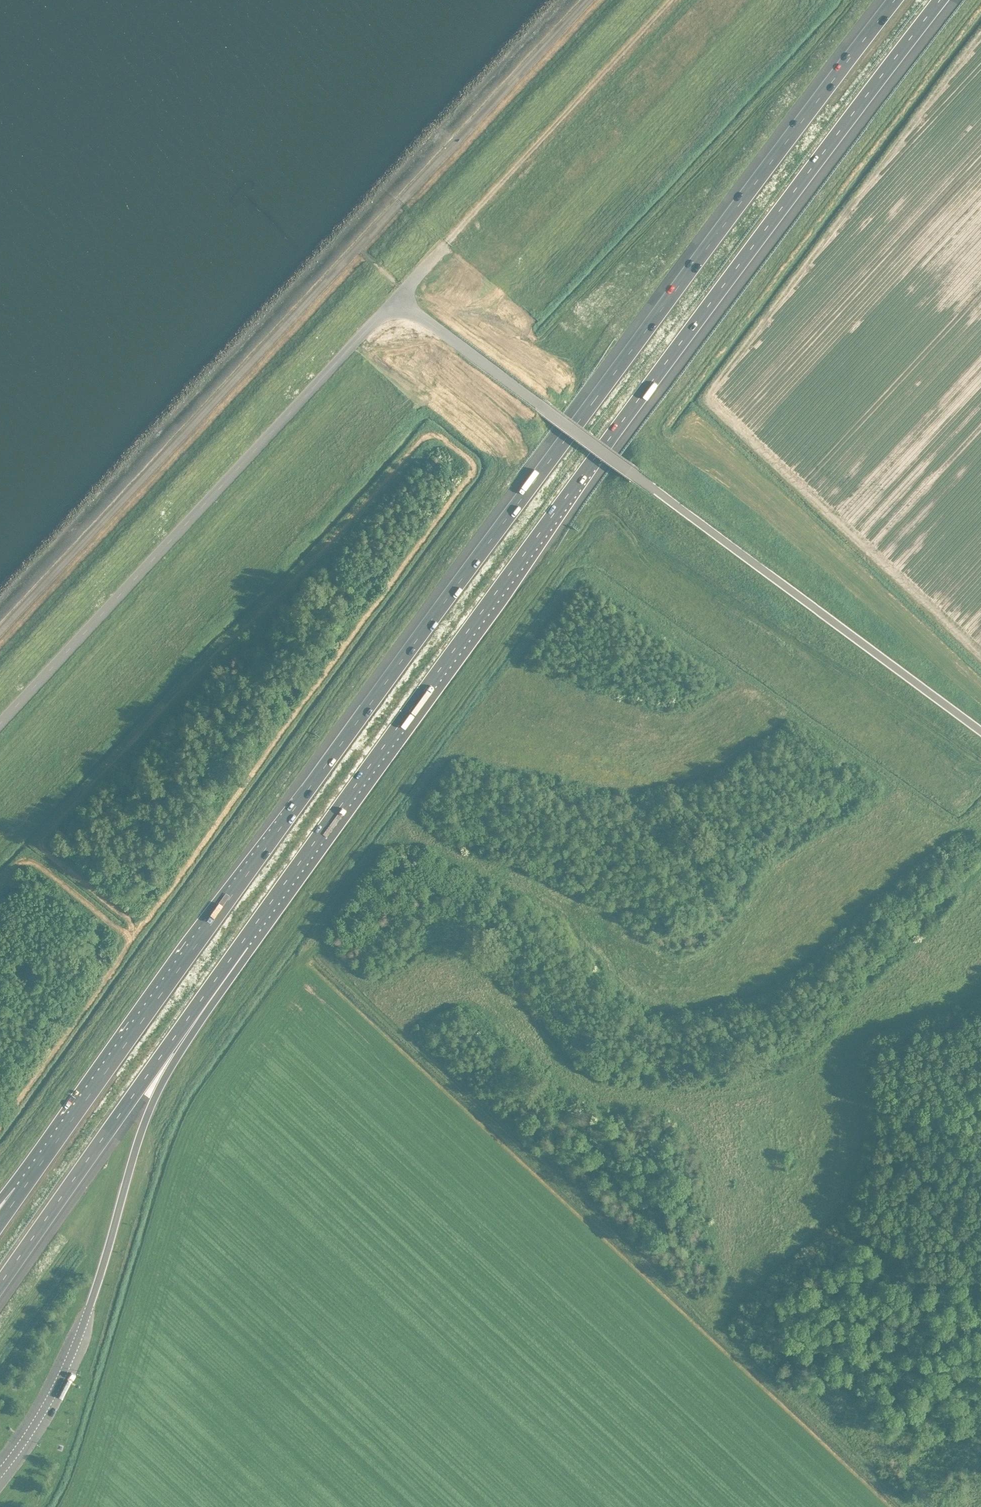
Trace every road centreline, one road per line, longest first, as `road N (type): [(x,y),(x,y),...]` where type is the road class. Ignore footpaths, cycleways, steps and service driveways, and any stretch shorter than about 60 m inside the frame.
road 1 (motorway): [(888,0),(447,587),(17,1191)]
road 2 (tertiary): [(980,733),(402,311),(366,326),(0,719)]
road 3 (motorway): [(240,940),(499,581),(941,0)]
road 4 (motorway): [(0,1278),(240,940)]
road 5 (track): [(444,243),(668,0)]
road 6 (motorway): [(113,1218),(164,1070),(234,968),(240,940)]

